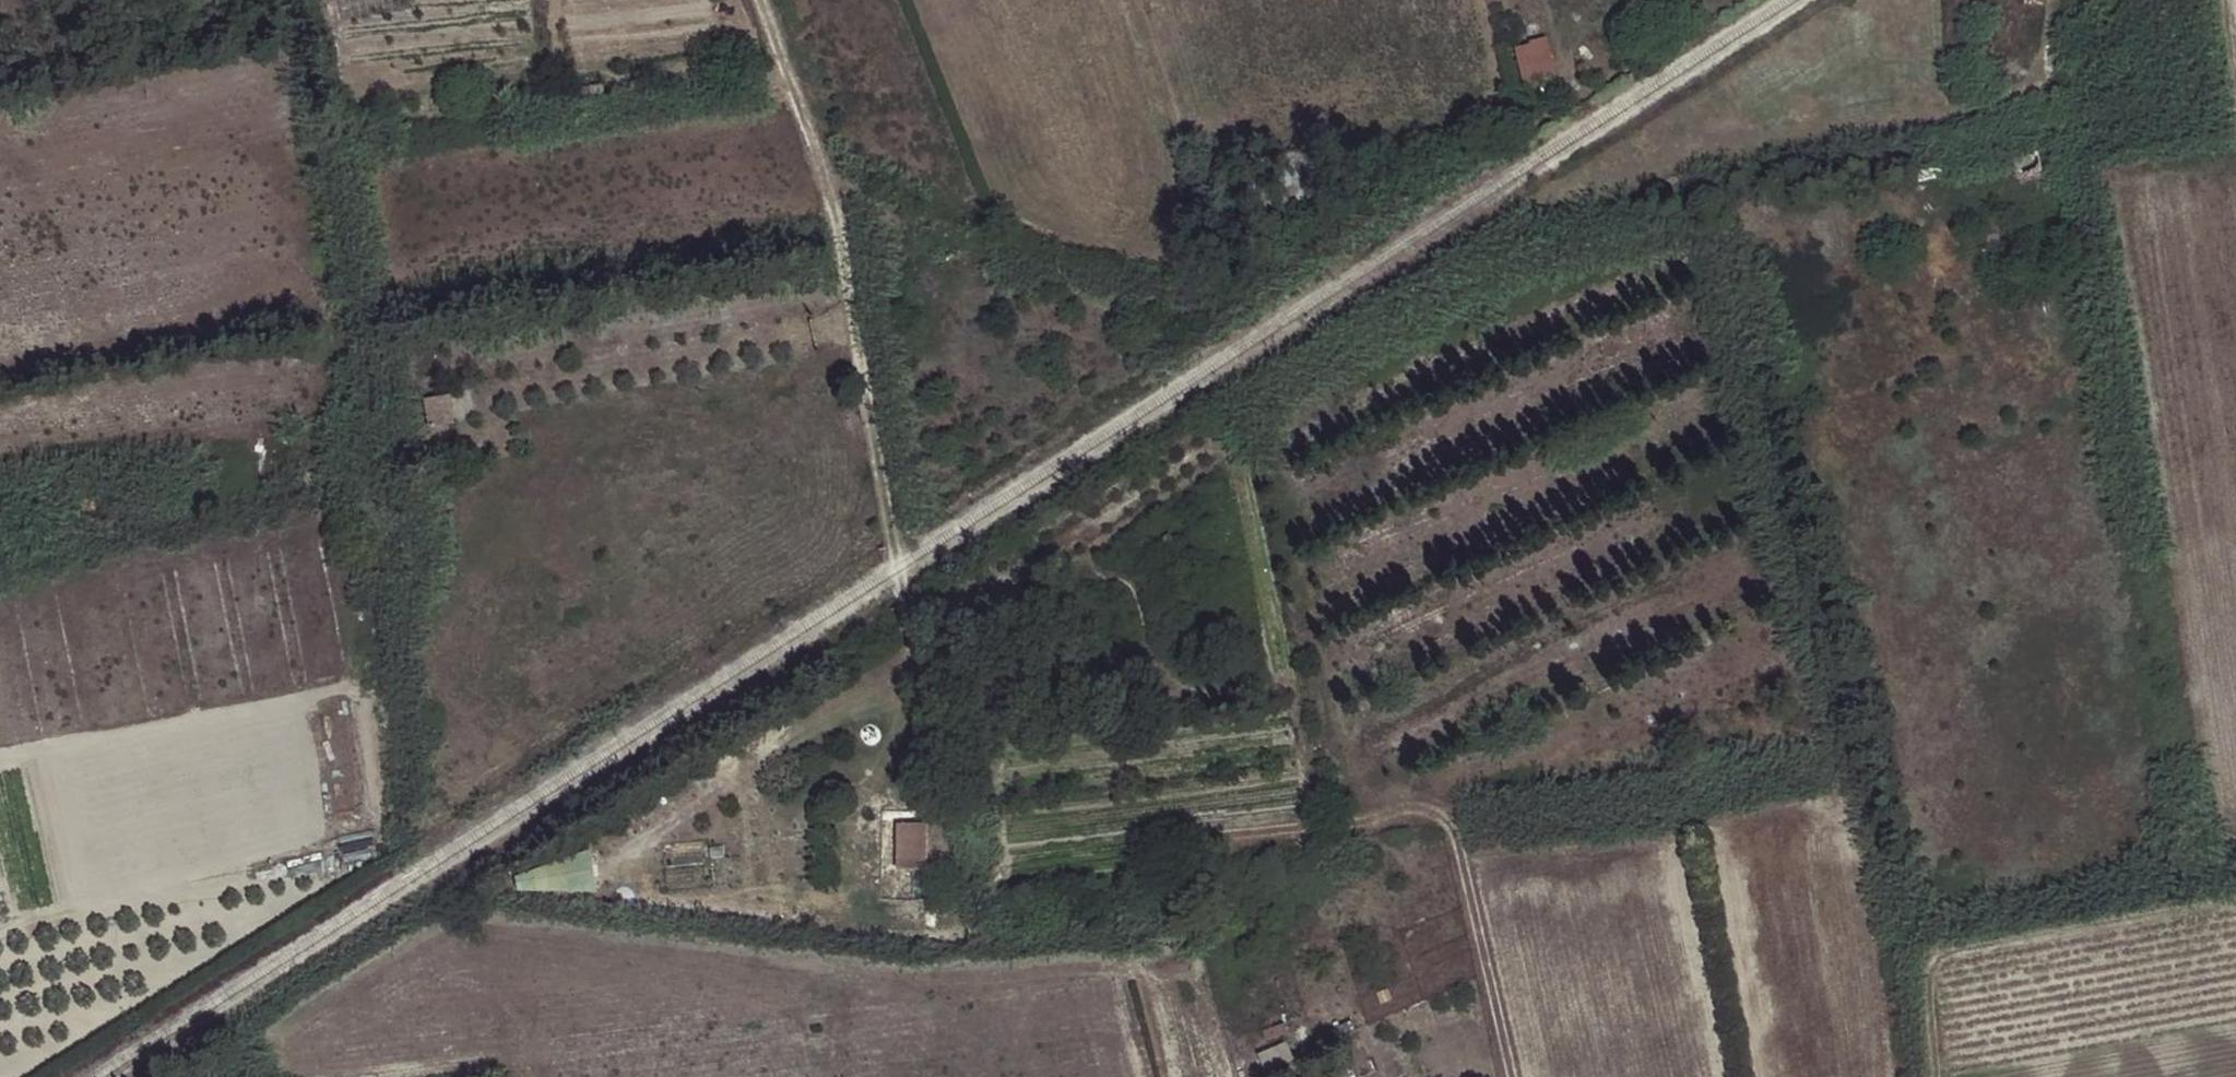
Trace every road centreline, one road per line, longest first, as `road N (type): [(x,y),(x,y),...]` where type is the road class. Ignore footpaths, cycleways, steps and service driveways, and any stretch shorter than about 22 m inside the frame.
road 1 (track): [(760,0),(834,200),(939,798)]
road 2 (track): [(2054,0),(2049,67),(2034,90),(1962,110)]

